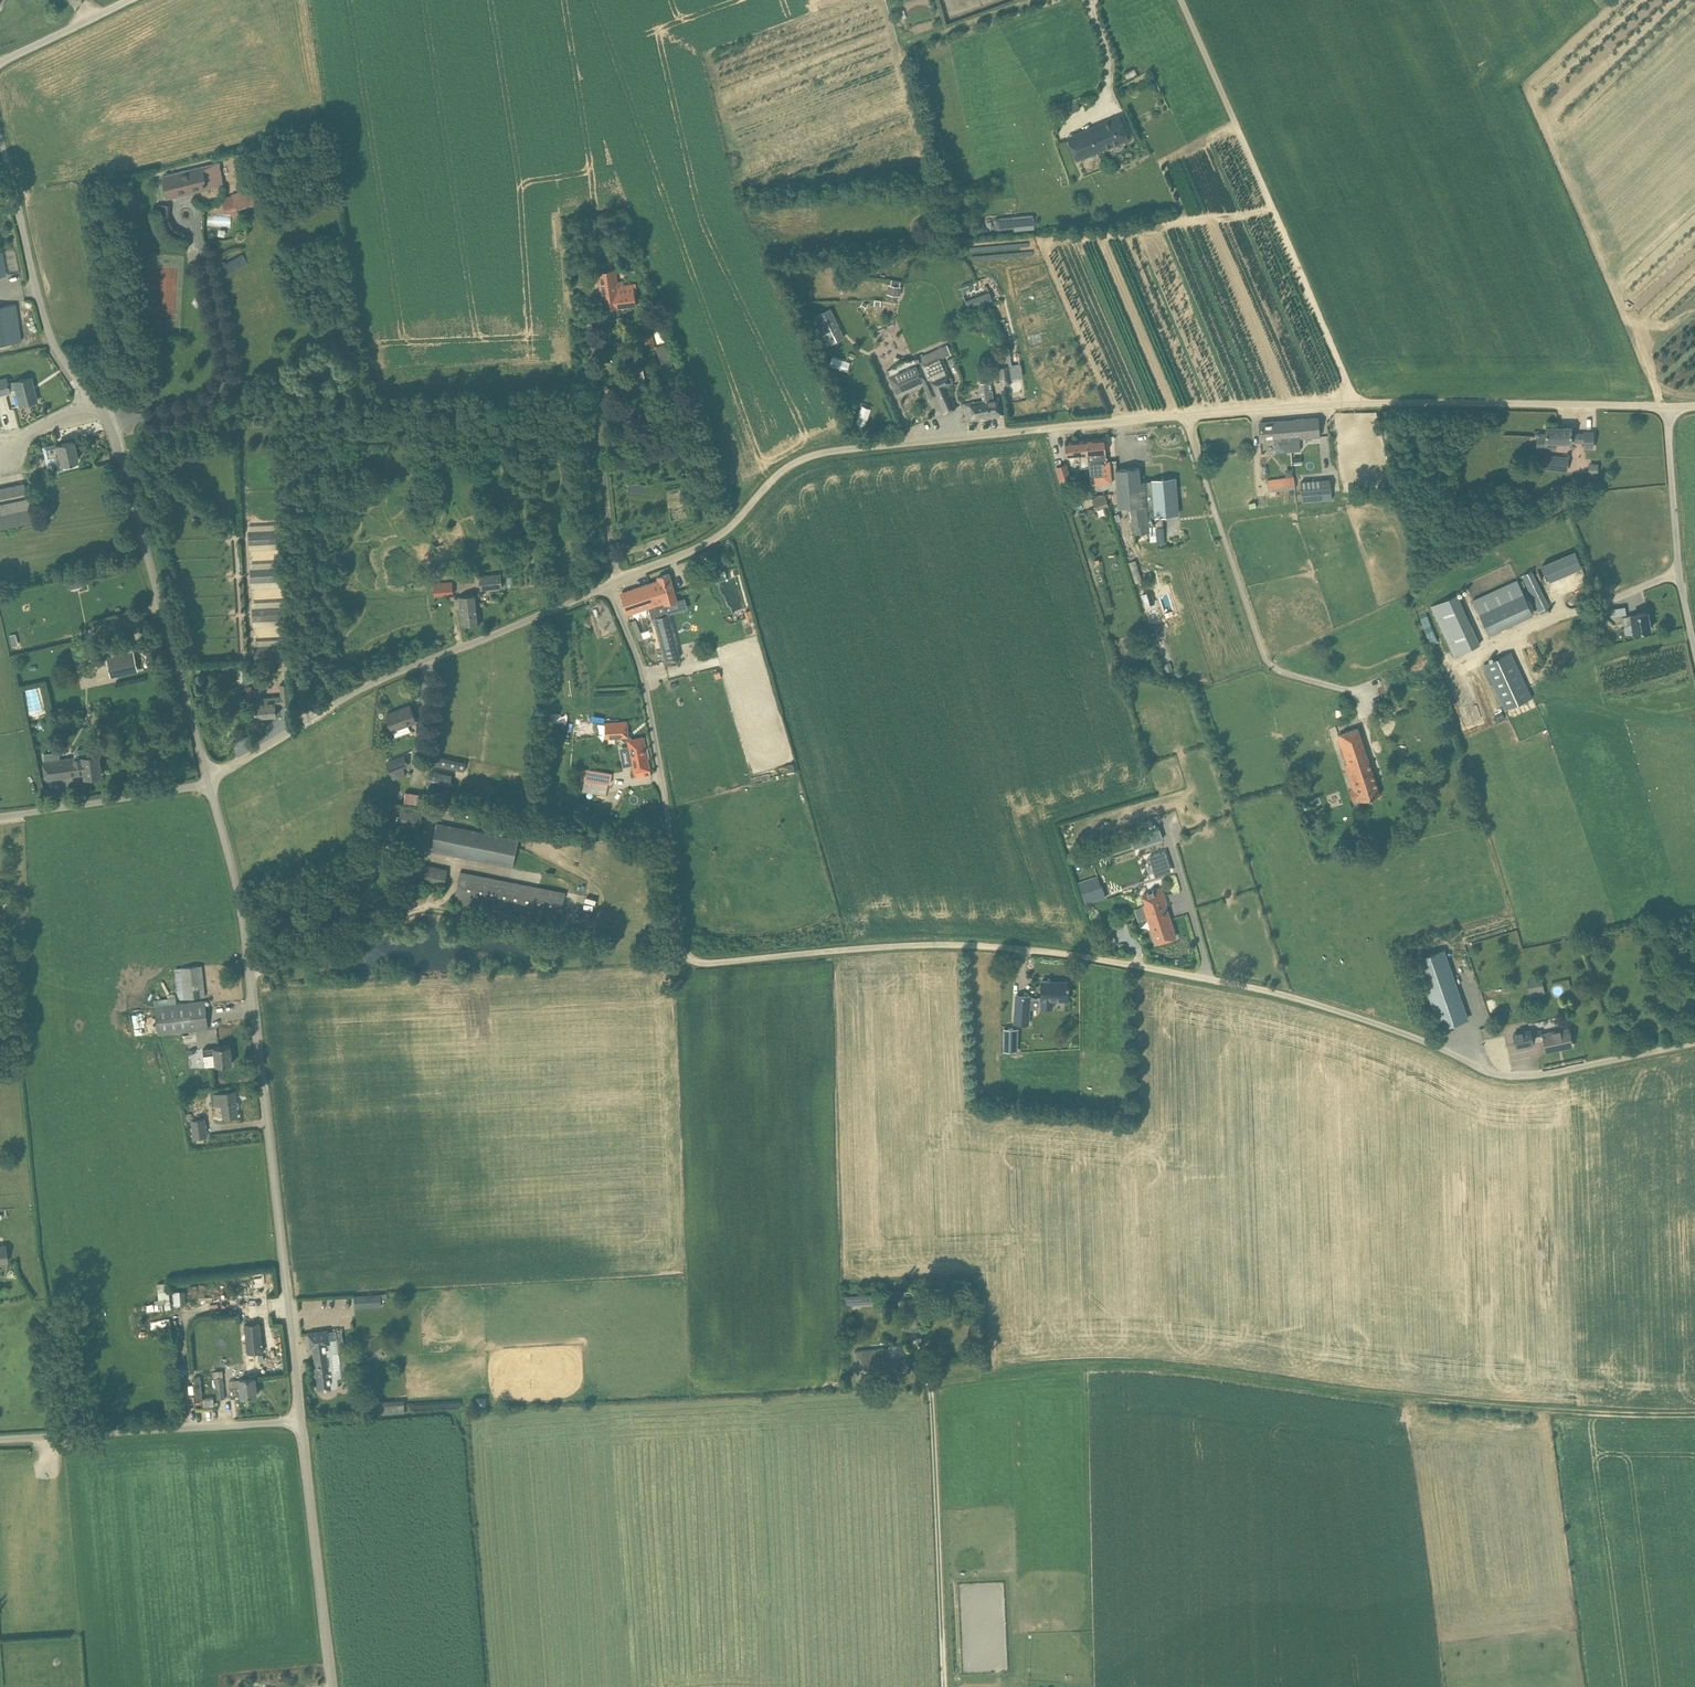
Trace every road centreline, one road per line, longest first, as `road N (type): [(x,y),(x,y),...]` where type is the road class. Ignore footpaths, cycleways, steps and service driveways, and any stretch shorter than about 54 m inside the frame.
road 1 (unclassified): [(1694,1034),(1523,1072),(1379,1014),(1121,957),(1003,943),(910,944),(693,962),(681,945),(665,782),(636,650),(608,585)]
road 2 (track): [(945,1686),(935,1414),(936,1384),(945,1379),(1139,1365),(1567,1411),(1694,1413)]
road 3 (unclassified): [(334,1686),(250,973),(205,784)]
road 4 (unclassified): [(205,784),(111,420),(63,358),(0,141)]
road 5 (unclassified): [(1185,414),(806,456),(712,543),(608,585)]
road 6 (unclassified): [(205,784),(377,681),(608,585)]
road 7 (unclassified): [(1358,404),(1182,0)]
road 8 (unclassified): [(1349,690),(1267,662),(1185,414)]
road 9 (unclassified): [(1666,407),(1358,404)]
road 10 (unclassified): [(1694,648),(1666,407)]
road 11 (unclassified): [(0,816),(205,784)]
road 12 (unclassified): [(1358,404),(1185,414)]
road 13 (unclassified): [(0,66),(128,0)]

